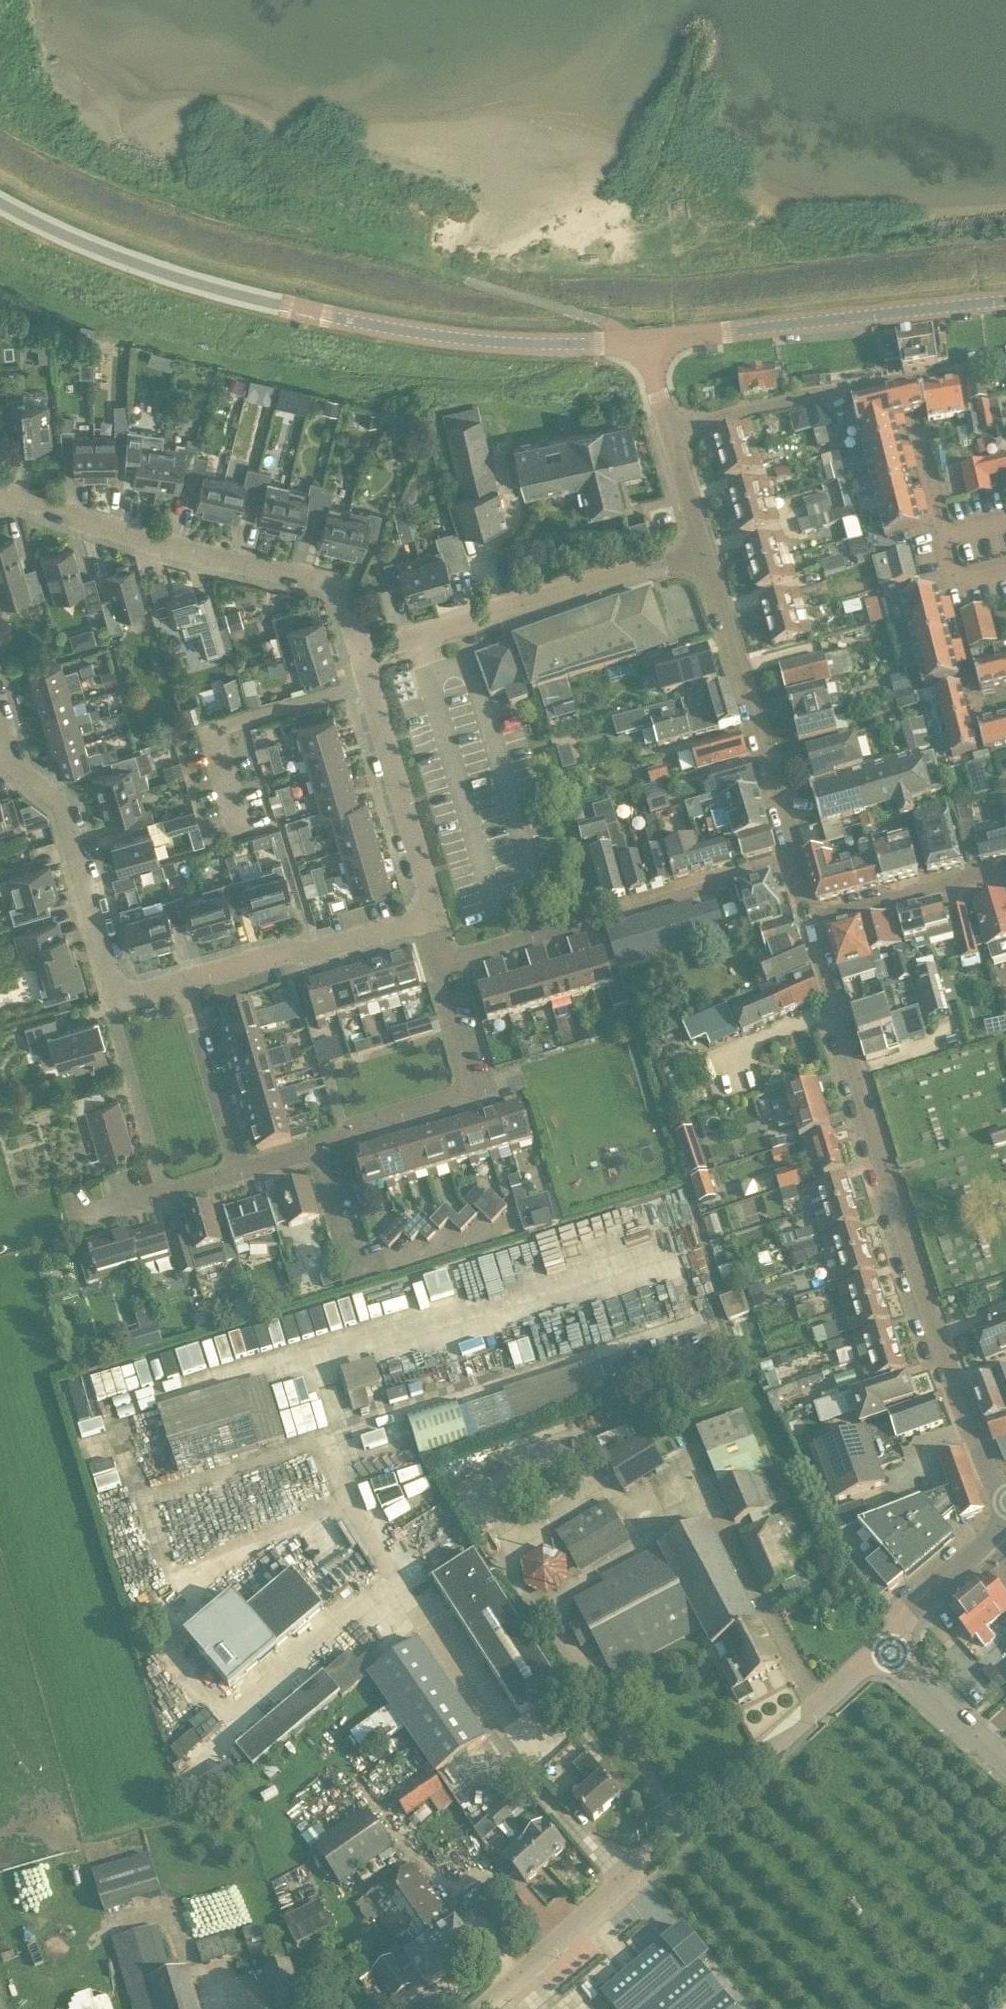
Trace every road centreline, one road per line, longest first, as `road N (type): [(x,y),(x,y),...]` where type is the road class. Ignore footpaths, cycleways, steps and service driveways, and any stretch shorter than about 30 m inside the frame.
road 1 (tertiary): [(644,343),(464,339),(309,310),(144,265),(0,202)]
road 2 (residential): [(1005,1492),(988,1471),(813,923)]
road 3 (tertiary): [(494,2008),(883,1650)]
road 4 (residential): [(361,654),(342,587),(0,489)]
road 5 (residential): [(241,1171),(468,1092),(440,964)]
road 6 (tertiary): [(1005,301),(644,343)]
road 7 (residential): [(361,654),(704,554)]
road 8 (residential): [(795,859),(704,554)]
road 9 (residential): [(122,996),(63,807),(8,749),(0,721)]
road 10 (residential): [(433,913),(361,654)]
road 11 (residential): [(905,384),(954,583),(1005,570)]
road 12 (residential): [(186,980),(433,913)]
road 13 (residential): [(670,431),(905,384)]
road 14 (residential): [(164,1194),(114,1008),(122,996)]
road 15 (residential): [(813,923),(1005,871)]
road 16 (residential): [(241,1171),(186,980)]
road 17 (residential): [(622,910),(795,859)]
road 18 (tertiary): [(883,1650),(1005,1523)]
road 19 (residential): [(1005,1756),(883,1650)]
road 20 (residential): [(440,964),(591,919)]
road 21 (residential): [(704,554),(670,431)]

